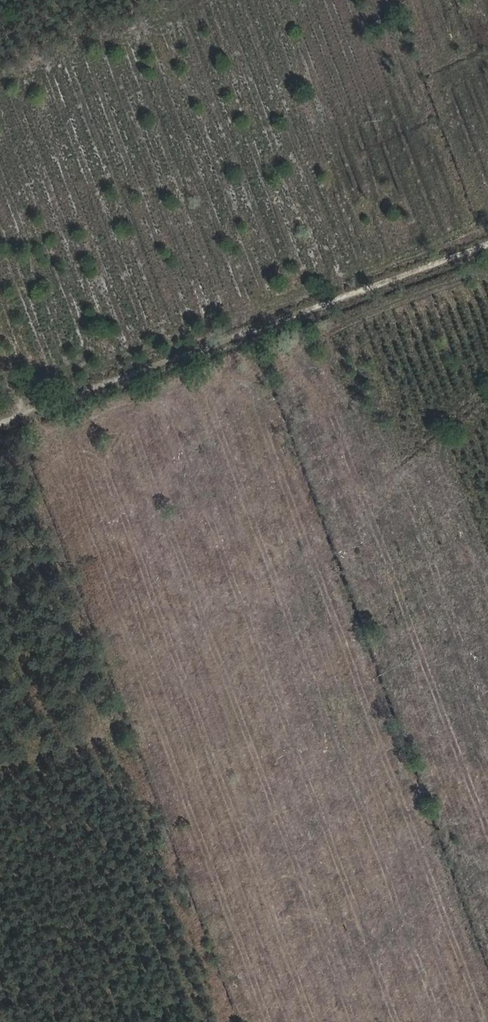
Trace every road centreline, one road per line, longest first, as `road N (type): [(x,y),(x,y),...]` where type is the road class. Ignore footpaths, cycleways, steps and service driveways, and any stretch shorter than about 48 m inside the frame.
road 1 (track): [(487,243),(0,421)]

